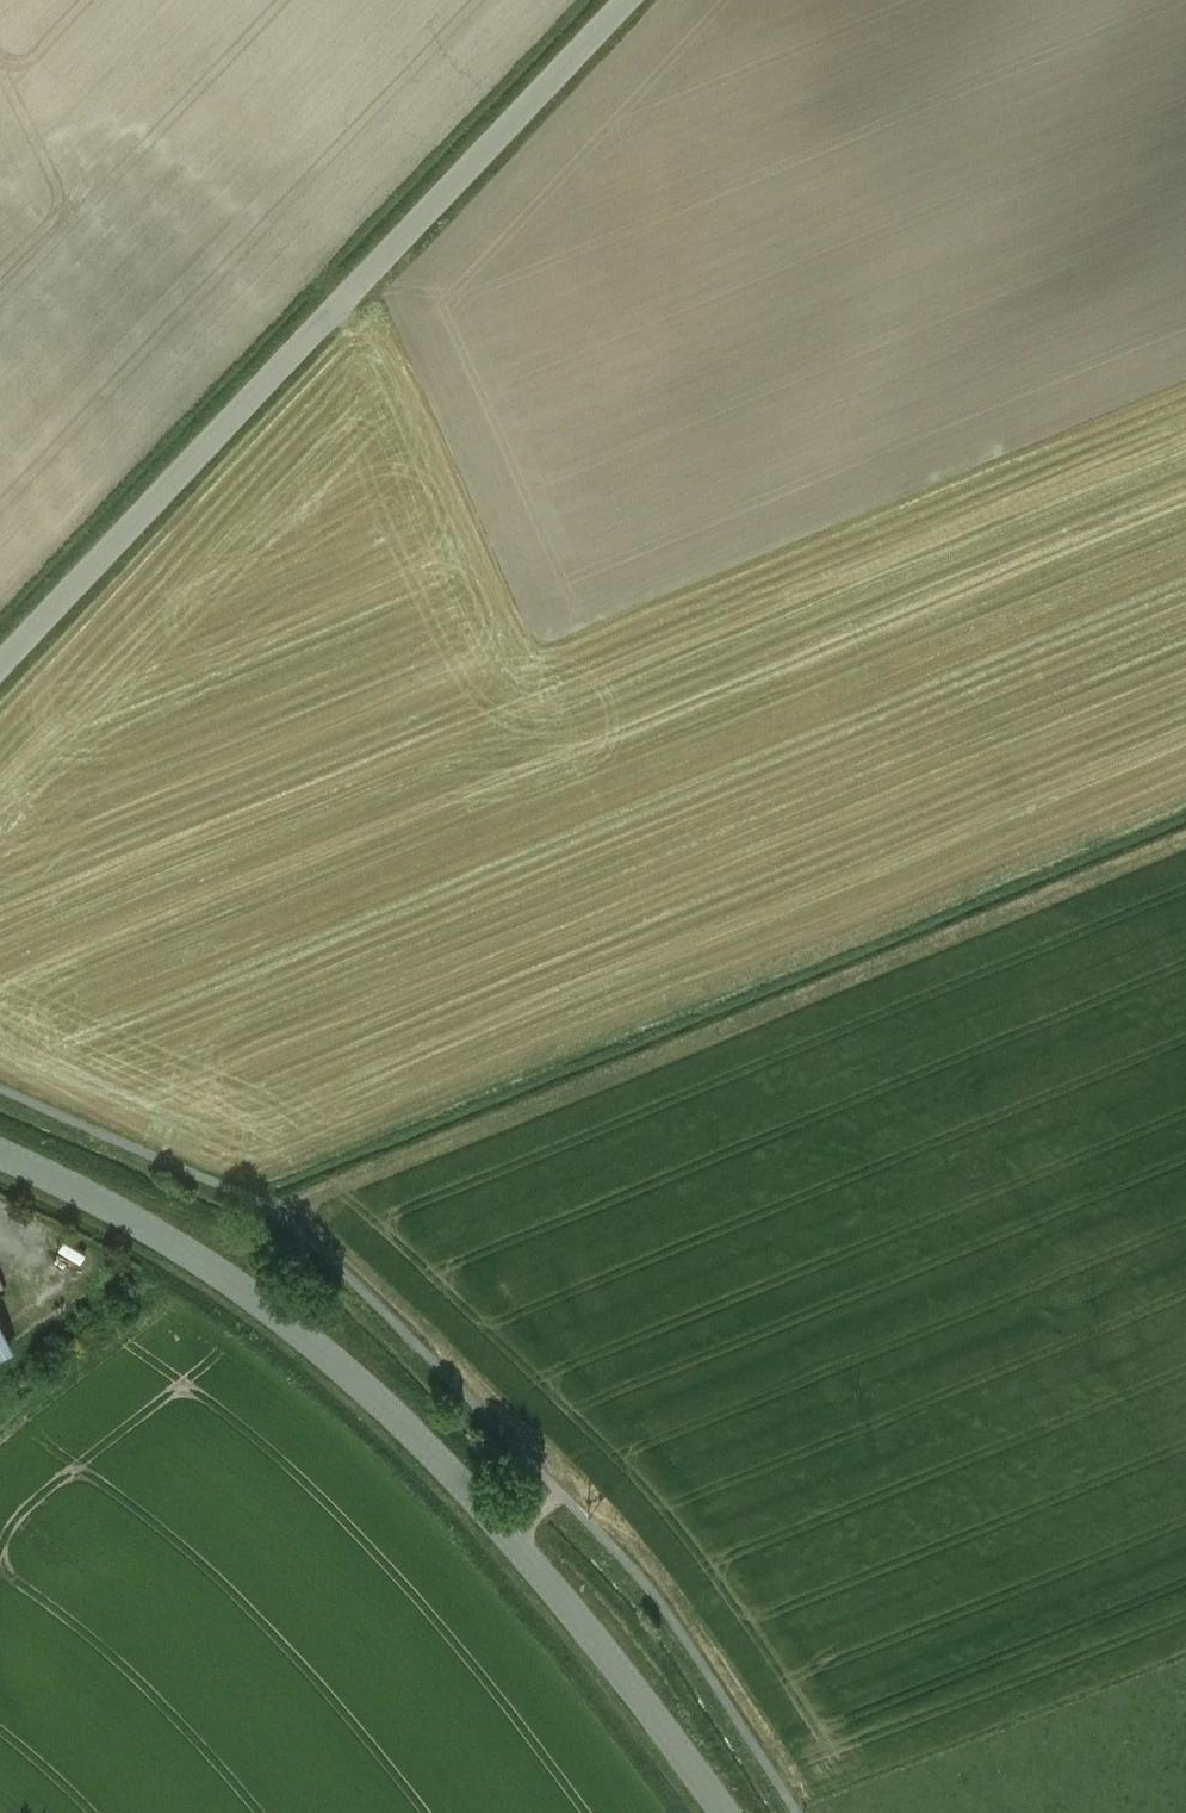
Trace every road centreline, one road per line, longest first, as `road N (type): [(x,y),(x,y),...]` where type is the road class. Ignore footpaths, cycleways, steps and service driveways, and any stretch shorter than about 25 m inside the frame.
road 1 (tertiary): [(722,1812),(541,1575),(358,1382),(257,1300),(146,1227),(0,1152)]
road 2 (unclassified): [(0,665),(625,0)]

